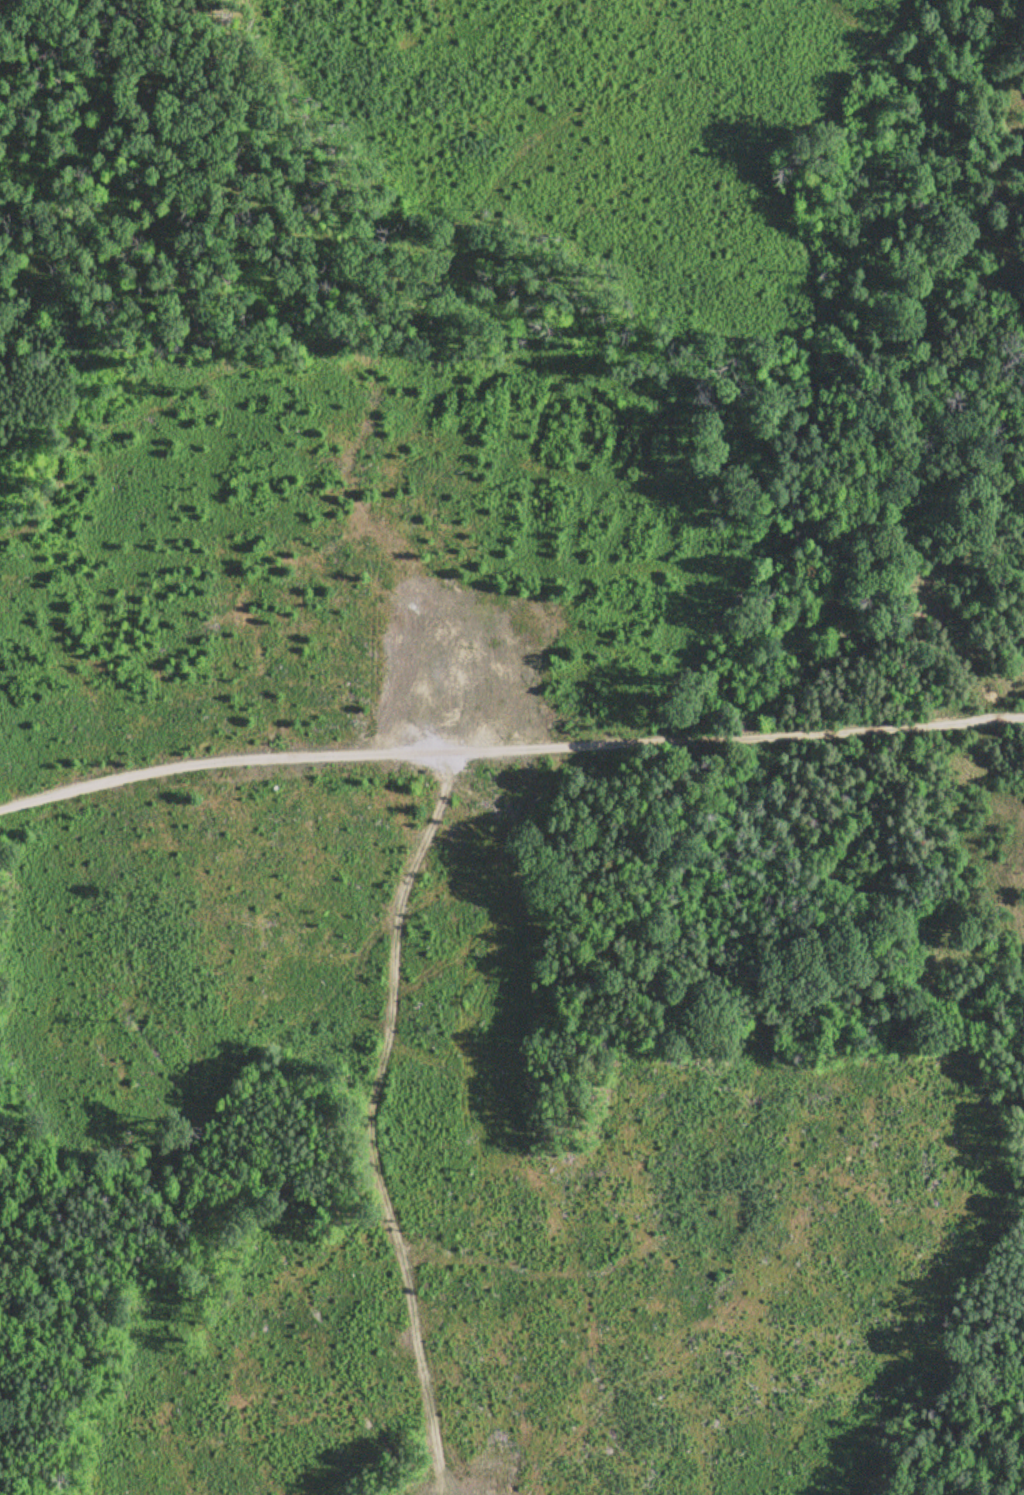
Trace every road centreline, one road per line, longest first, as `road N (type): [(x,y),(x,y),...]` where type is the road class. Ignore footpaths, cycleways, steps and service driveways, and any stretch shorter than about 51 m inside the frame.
road 1 (track): [(457,753),(1023,717)]

